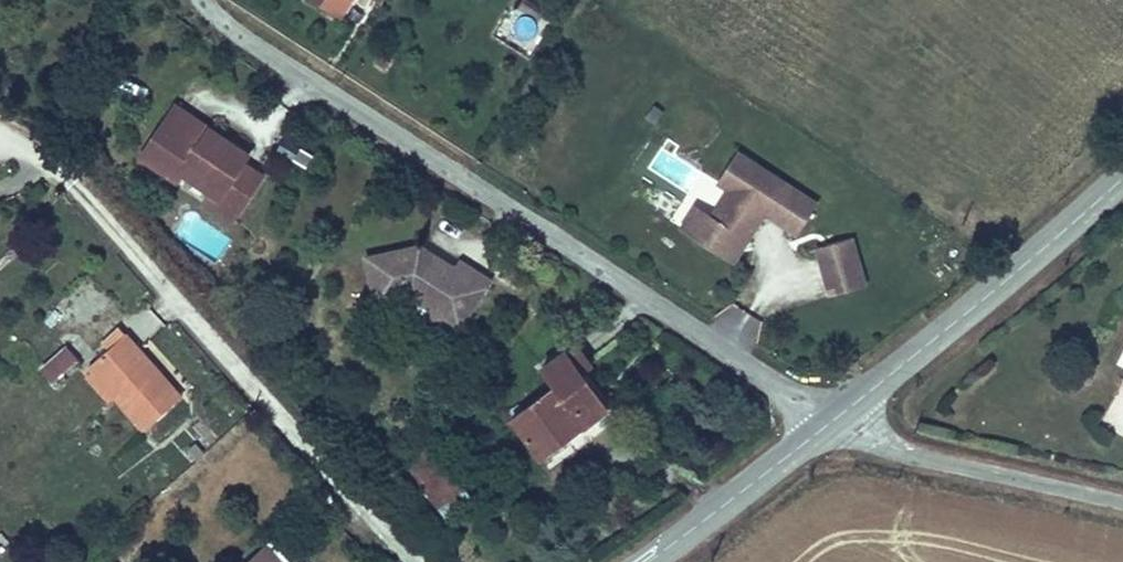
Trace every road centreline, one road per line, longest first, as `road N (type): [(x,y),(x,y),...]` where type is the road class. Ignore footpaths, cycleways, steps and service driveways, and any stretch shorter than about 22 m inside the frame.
road 1 (residential): [(205,0),(831,421)]
road 2 (track): [(397,561),(66,180)]
road 3 (tertiary): [(831,421),(1122,176)]
road 4 (residential): [(831,421),(904,453),(1122,503)]
road 5 (tertiary): [(647,561),(831,421)]

